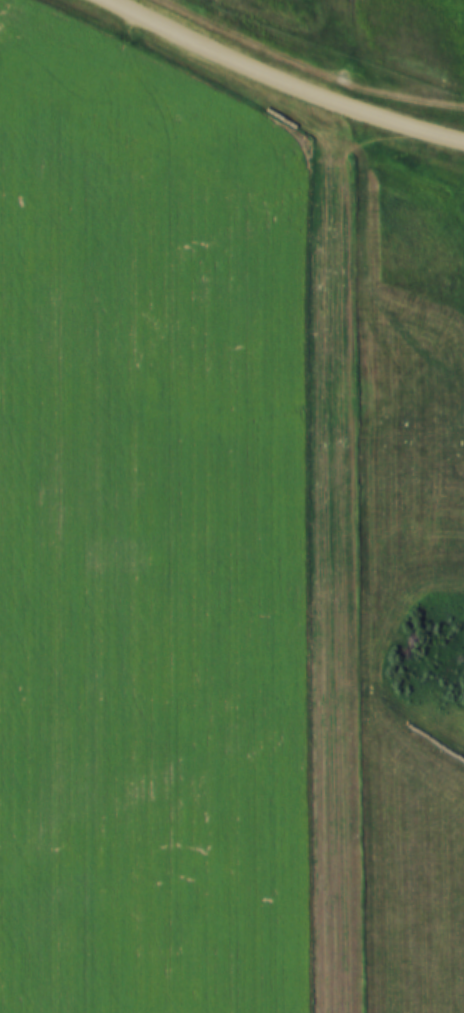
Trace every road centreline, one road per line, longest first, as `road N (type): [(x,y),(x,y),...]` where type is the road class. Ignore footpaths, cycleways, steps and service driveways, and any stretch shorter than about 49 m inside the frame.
road 1 (tertiary): [(116,0),(281,79),(463,138)]

